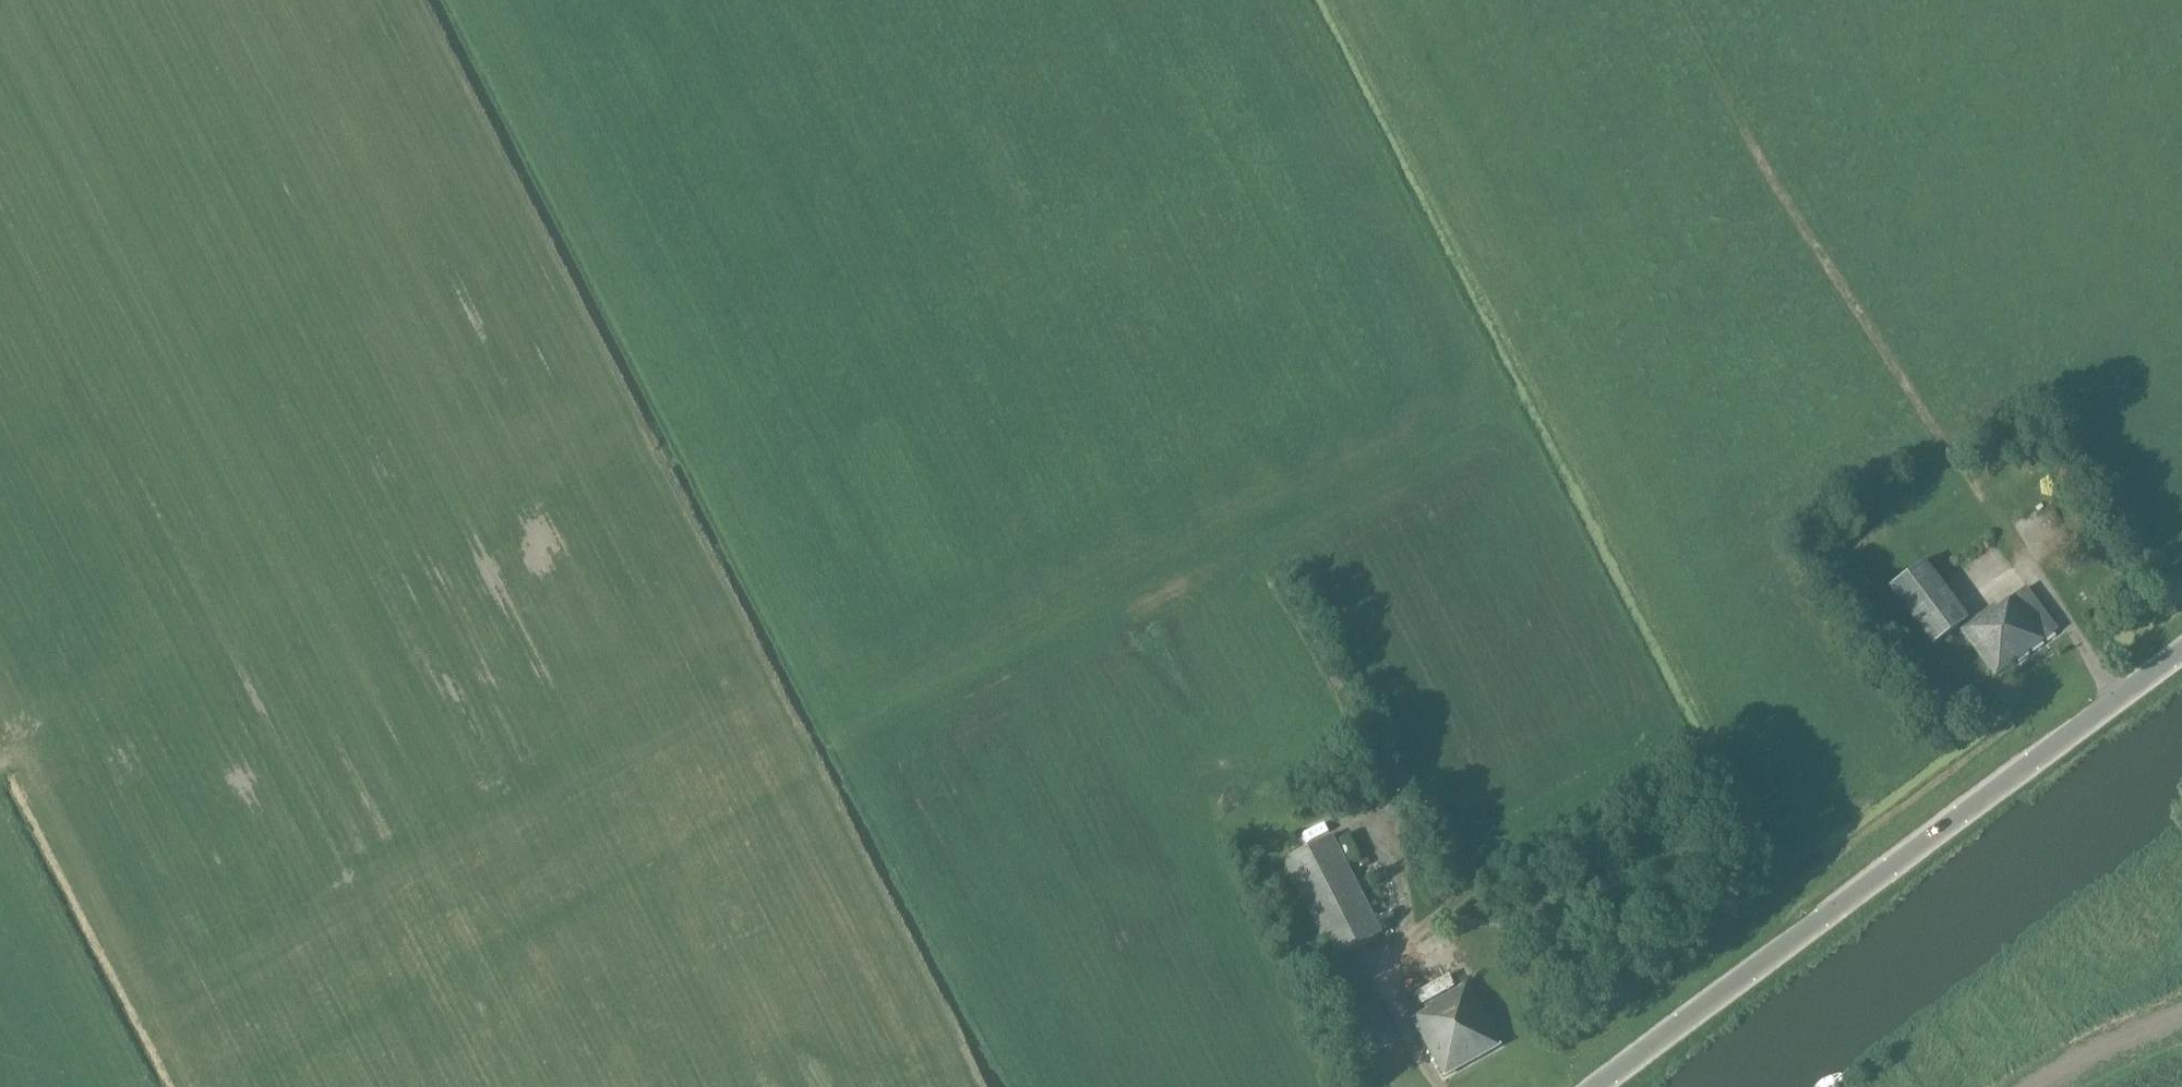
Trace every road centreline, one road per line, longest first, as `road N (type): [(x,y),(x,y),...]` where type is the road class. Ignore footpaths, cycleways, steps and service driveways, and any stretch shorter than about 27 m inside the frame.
road 1 (unclassified): [(1596,1086),(2181,651)]
road 2 (track): [(364,1086),(236,937),(18,759),(0,765)]

